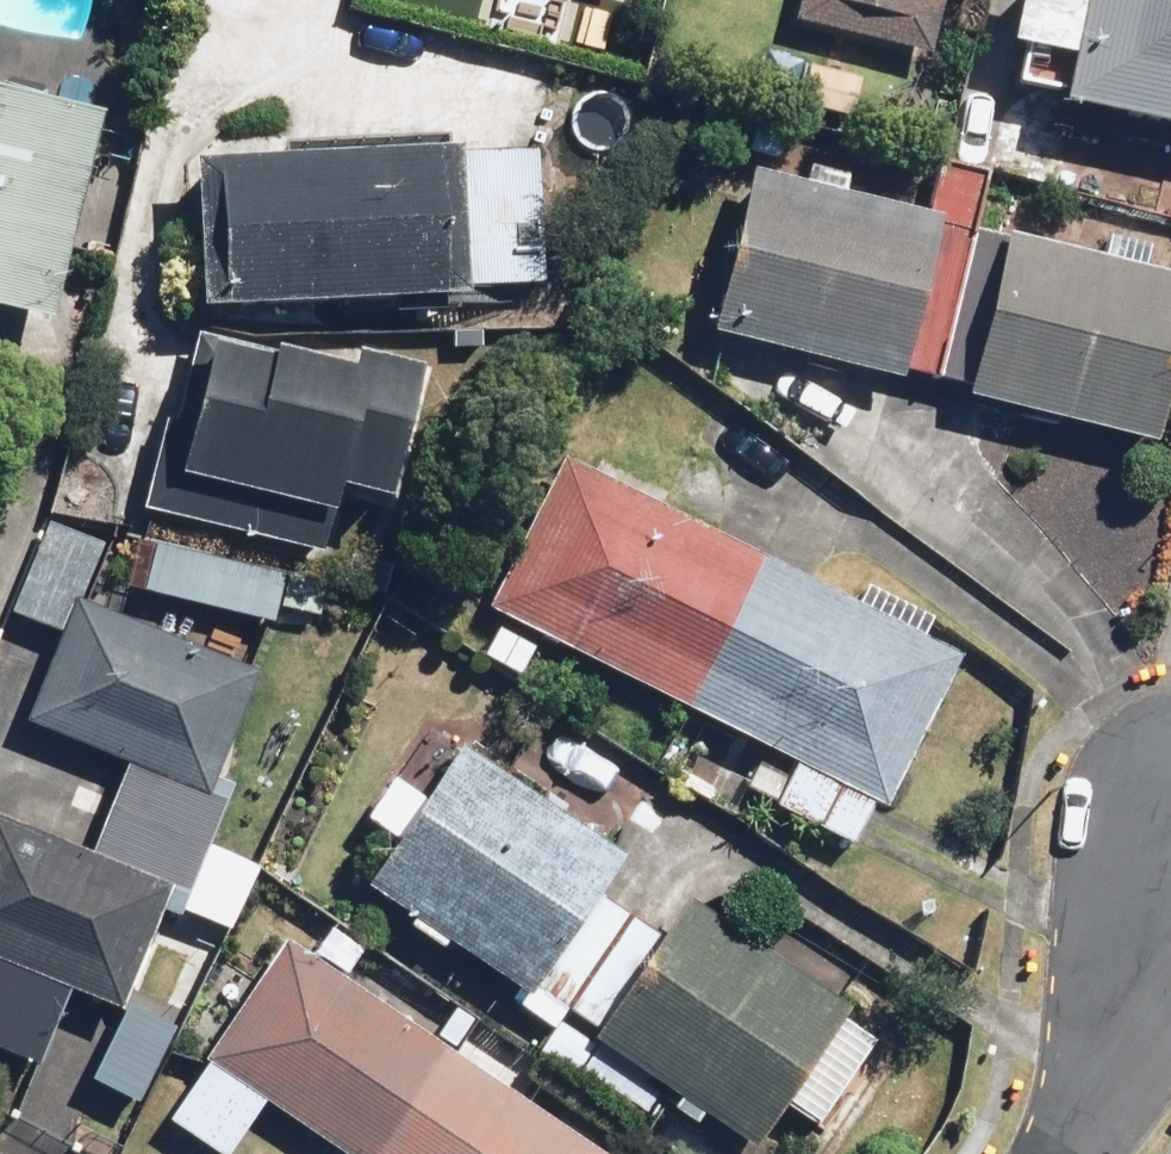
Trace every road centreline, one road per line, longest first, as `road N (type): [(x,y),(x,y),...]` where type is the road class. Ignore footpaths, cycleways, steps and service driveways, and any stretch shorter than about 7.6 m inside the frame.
road 1 (residential): [(1052,1153),(1170,895)]

